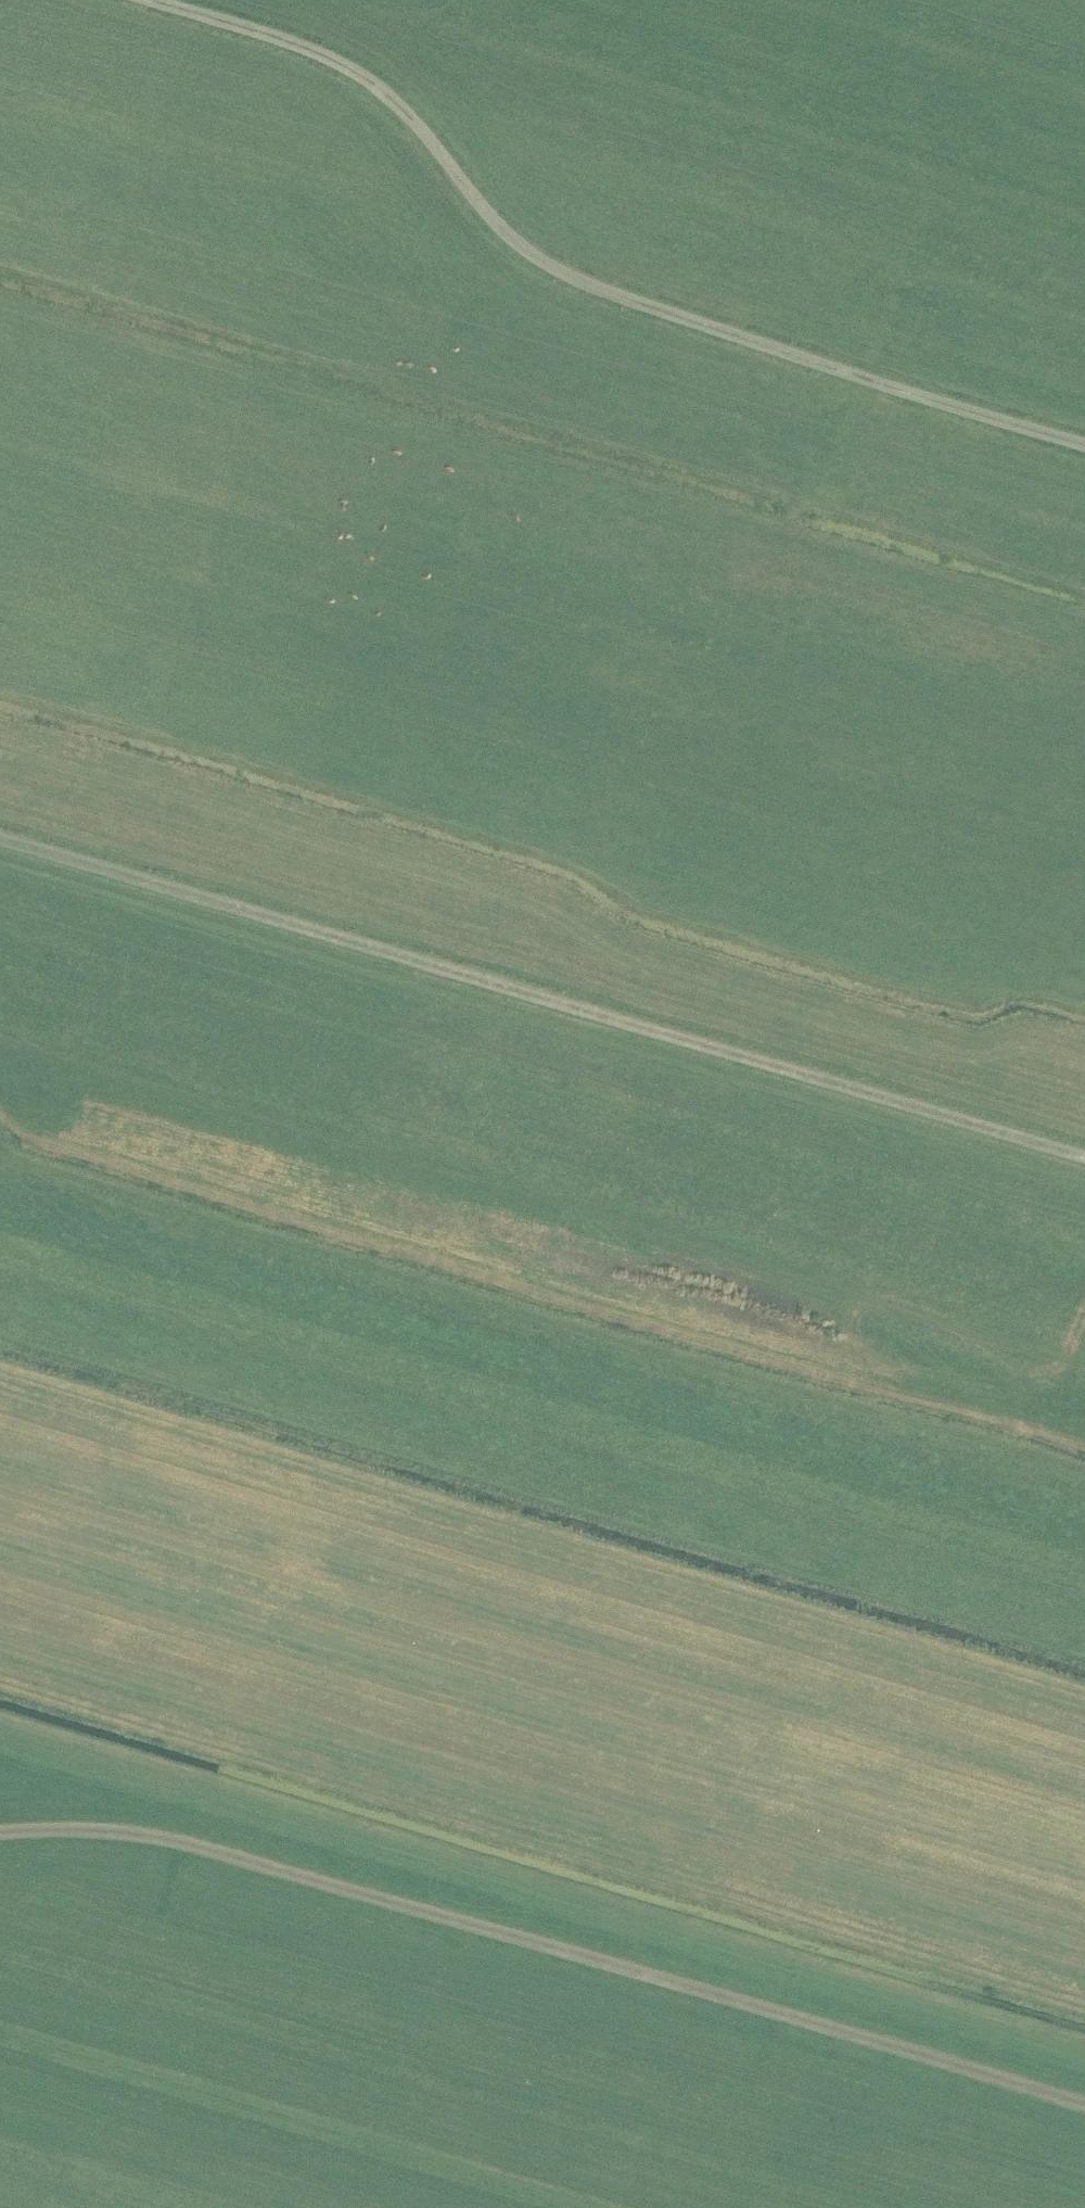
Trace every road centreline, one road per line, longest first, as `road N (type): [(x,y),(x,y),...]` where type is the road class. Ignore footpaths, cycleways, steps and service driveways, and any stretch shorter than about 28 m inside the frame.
road 1 (track): [(1084,2106),(189,1846),(77,1831),(0,1833)]

